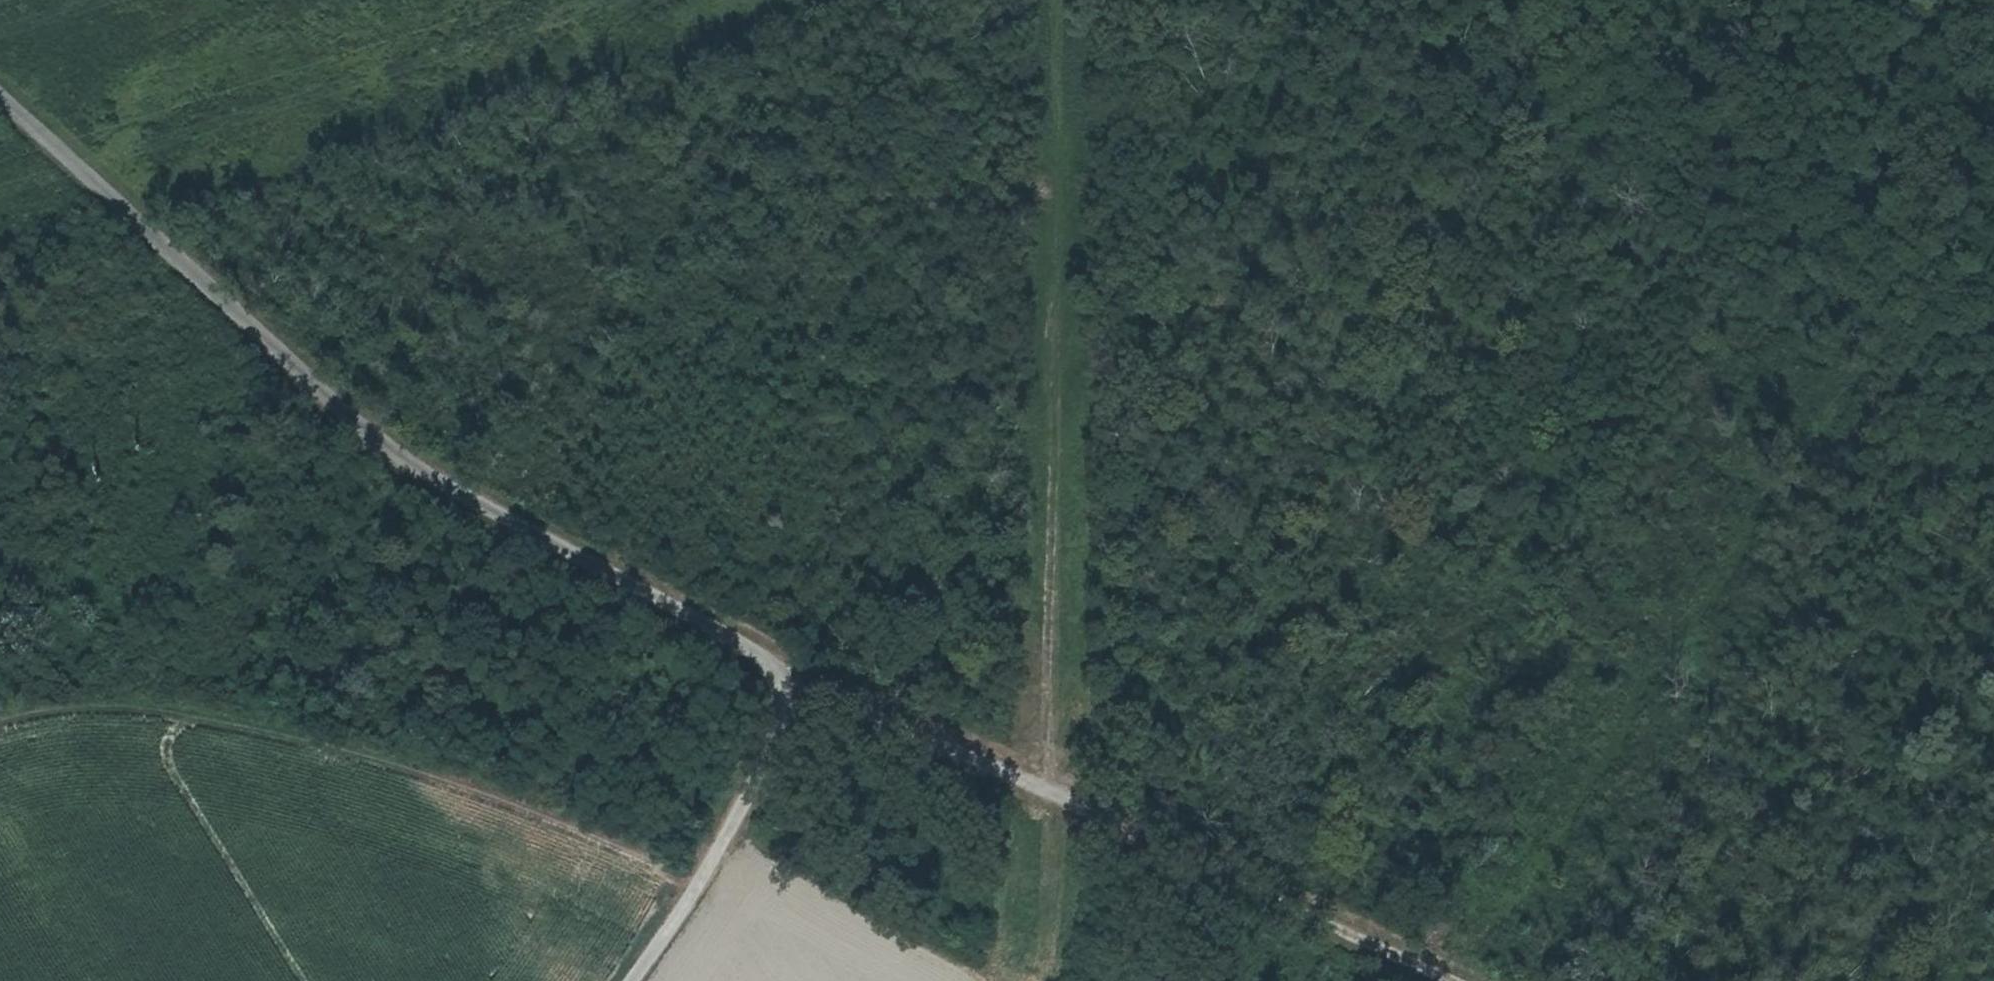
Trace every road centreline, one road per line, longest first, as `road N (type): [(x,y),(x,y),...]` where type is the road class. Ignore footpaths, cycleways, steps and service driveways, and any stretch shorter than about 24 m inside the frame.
road 1 (unclassified): [(0,98),(397,463),(815,679),(625,980)]
road 2 (track): [(1475,980),(1993,178)]
road 3 (track): [(815,679),(1450,980)]

